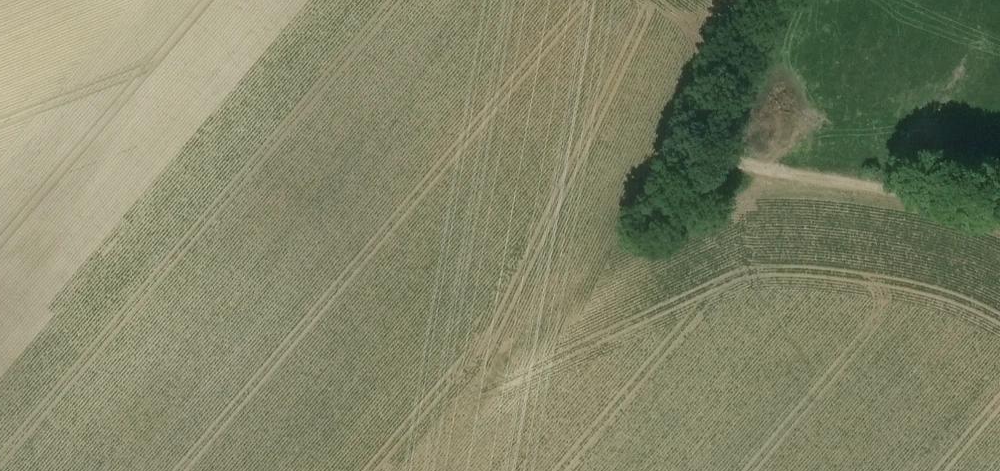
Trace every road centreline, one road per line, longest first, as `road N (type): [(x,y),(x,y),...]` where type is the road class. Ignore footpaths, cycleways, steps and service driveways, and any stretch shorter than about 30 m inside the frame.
road 1 (track): [(734,0),(671,135),(677,149),(954,203),(999,221)]

